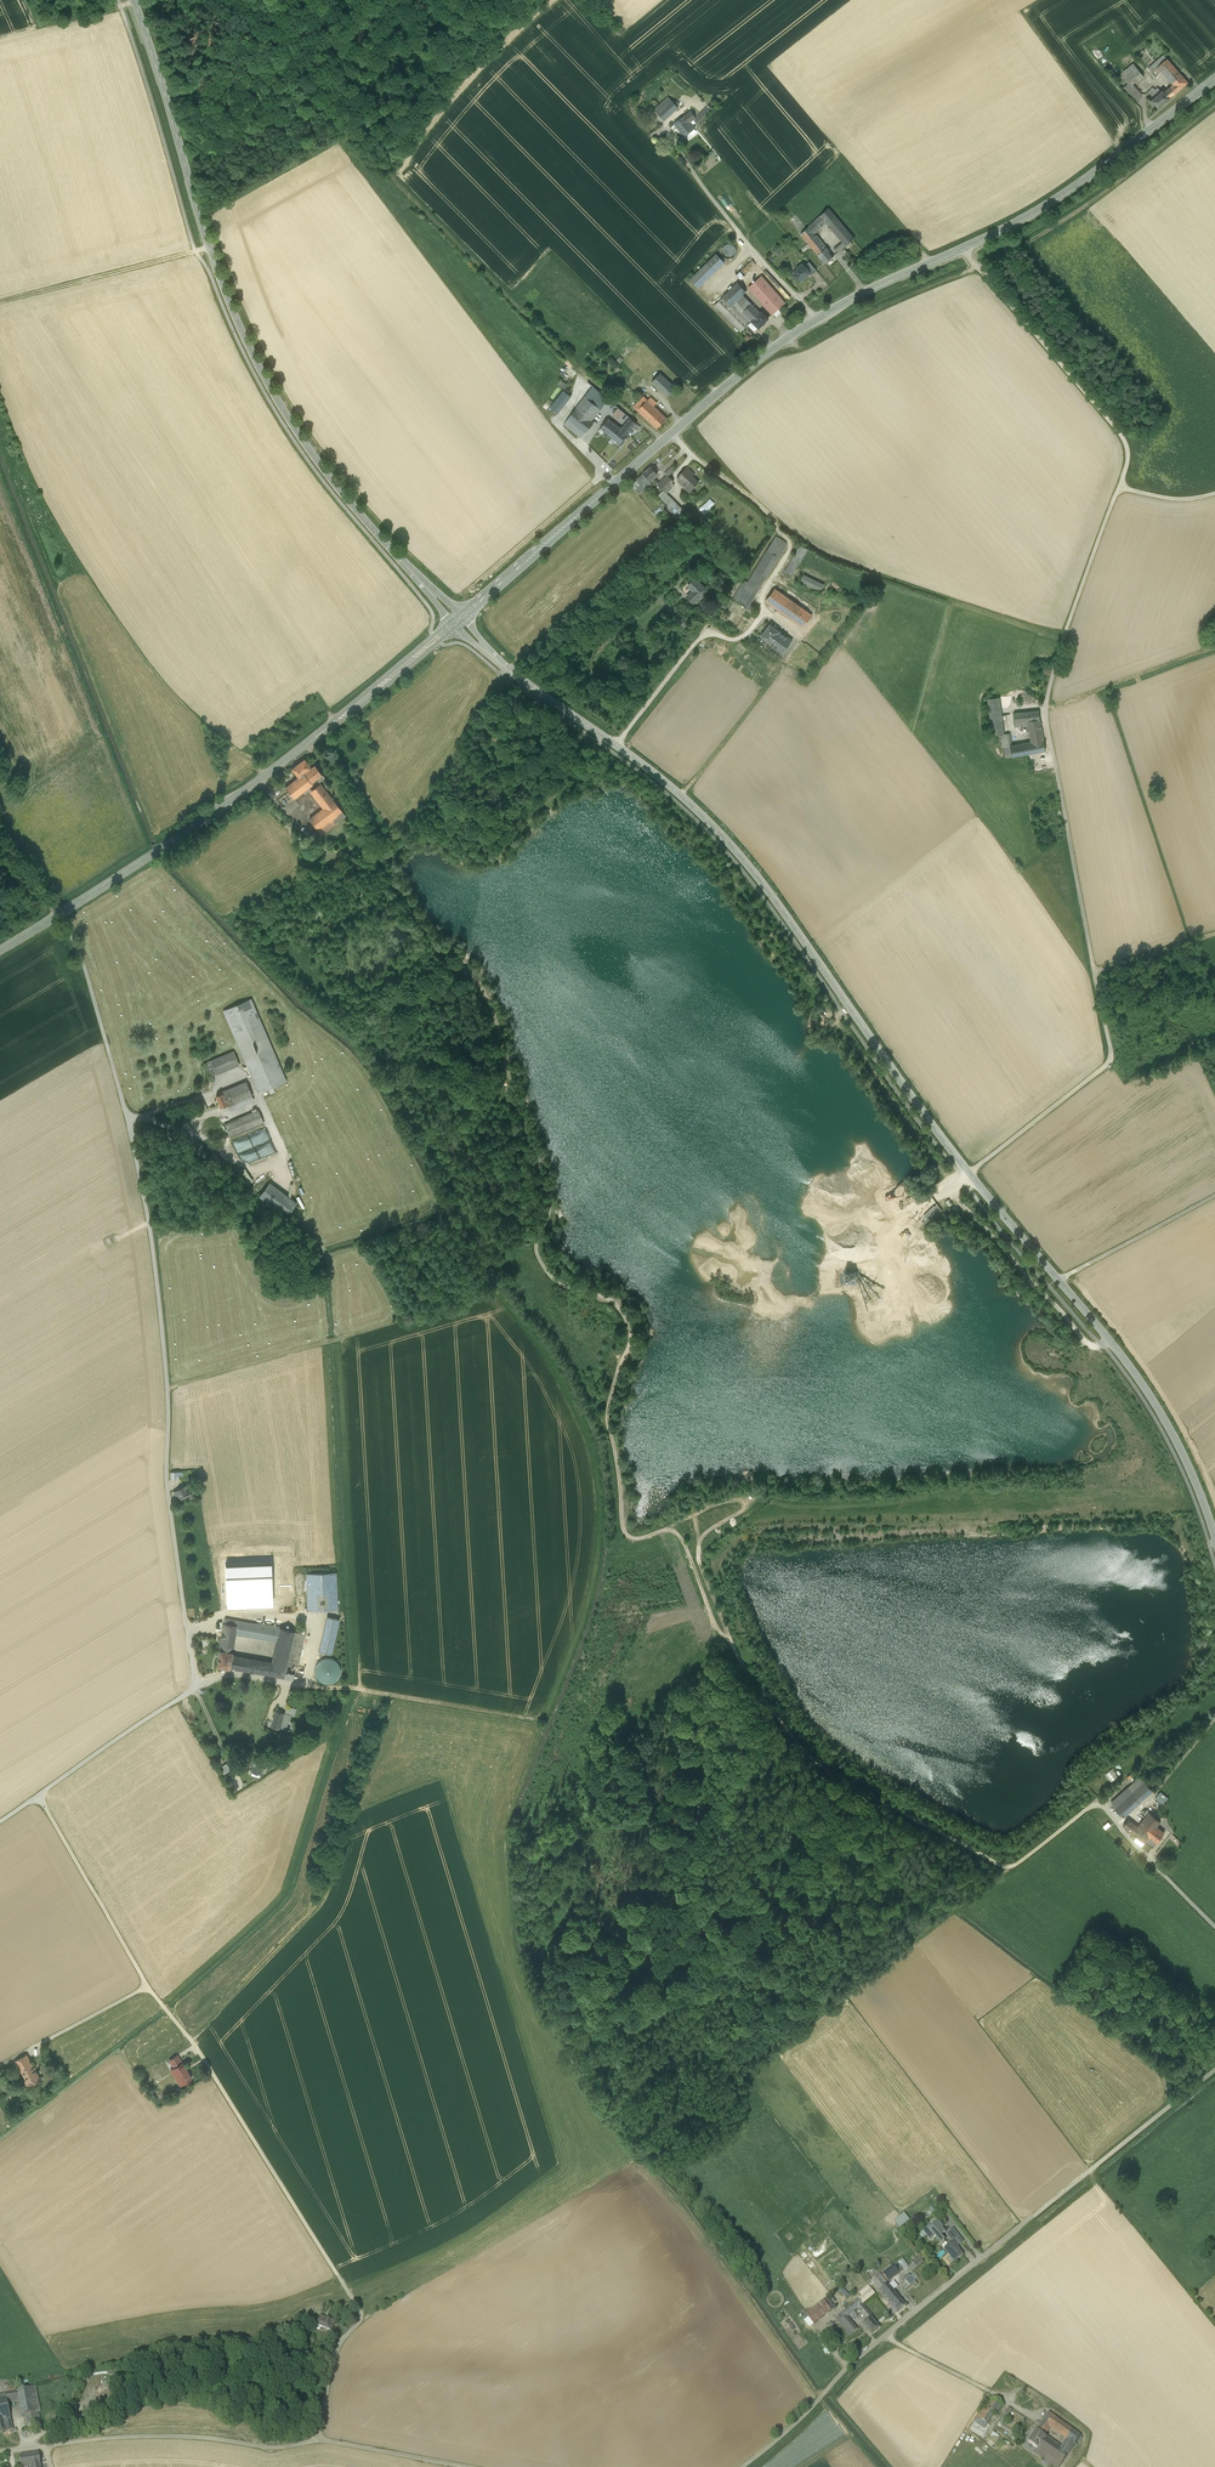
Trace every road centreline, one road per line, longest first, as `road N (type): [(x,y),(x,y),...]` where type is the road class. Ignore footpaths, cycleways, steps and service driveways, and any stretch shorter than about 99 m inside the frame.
road 1 (unclassified): [(59,914),(85,971),(148,1196),(169,1388),(170,1507),(195,1686),(39,1797),(148,1985),(195,2045),(362,2316),(337,2346),(316,2440)]
road 2 (unclassified): [(961,249),(1128,453),(1045,709),(1112,1060),(969,1174)]
road 3 (track): [(1118,1825),(1097,1800),(1004,1867),(805,1751),(717,1628),(682,1541),(672,1531),(639,1539),(624,1533),(606,1418),(630,1333),(603,1296)]
road 4 (track): [(603,736),(612,766),(552,799),(498,857),(471,862),(439,839),(419,840),(393,865),(416,917),(483,989),(493,1013),(550,1205),(536,1249),(543,1266),(564,1285),(603,1296)]
road 5 (tertiary): [(459,619),(496,660),(662,779),(713,826),(780,906),(969,1174)]
road 6 (tertiary): [(134,0),(216,266),(260,369),(334,483),(459,619)]
road 7 (secondary): [(459,619),(774,347),(850,300),(961,249)]
road 8 (track): [(224,0),(264,33),(559,350),(664,440)]
road 9 (unclassified): [(1214,2070),(884,2337),(742,2466)]
road 10 (secondary): [(59,914),(288,758),(459,619)]
road 11 (track): [(789,337),(806,347),(1031,241),(1214,107)]
road 12 (tertiary): [(969,1174),(1155,1403),(1214,1538)]
road 13 (track): [(616,745),(700,637),(747,634),(790,548),(765,510),(692,456)]
road 14 (track): [(169,1388),(494,1293)]
road 15 (unclassified): [(0,2451),(171,2435),(267,2445),(316,2440)]
road 16 (secondary): [(961,249),(1060,197),(1214,79)]
road 17 (track): [(884,2337),(1035,2418),(1053,2411),(1086,2434),(1081,2457),(1091,2466)]
road 18 (track): [(728,1636),(698,1546),(746,1504),(712,1505),(662,1532)]
road 19 (track): [(953,1177),(962,1200),(1077,1331),(1090,1345),(1108,1339)]
road 20 (track): [(210,248),(0,301)]
road 21 (track): [(1214,648),(1045,709)]
road 22 (track): [(1058,1279),(1214,1197)]
road 23 (unclassified): [(316,2440),(461,2466)]
road 24 (track): [(1118,1825),(1214,1721)]
road 25 (track): [(1214,1926),(1118,1825)]
road 26 (track): [(1214,933),(1094,971)]
road 27 (track): [(582,386),(559,424),(614,483)]

